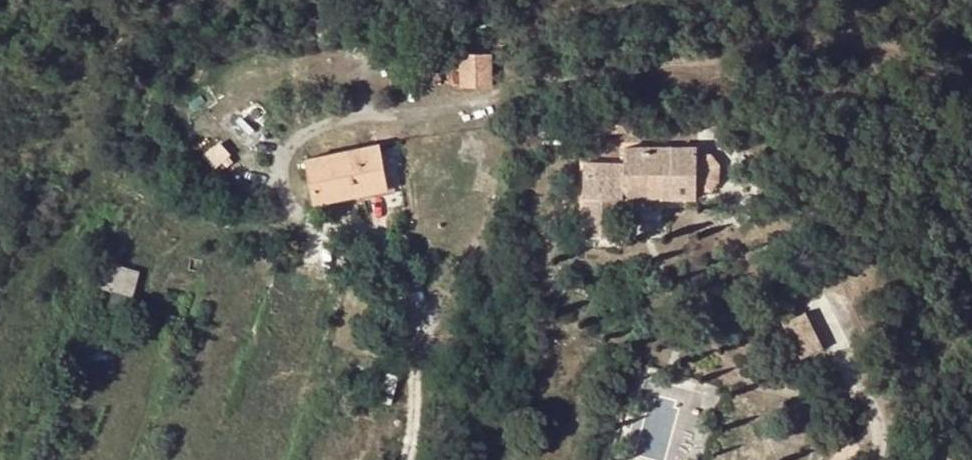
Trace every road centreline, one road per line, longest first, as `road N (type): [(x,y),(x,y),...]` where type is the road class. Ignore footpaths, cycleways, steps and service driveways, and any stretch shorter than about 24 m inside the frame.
road 1 (track): [(405,459),(415,373),(390,265),(373,236),(302,217),(286,190),(288,166),(303,138),(327,122),(480,102),(820,34),(890,46),(957,88),(971,122)]
road 2 (track): [(874,459),(877,416),(814,309)]

